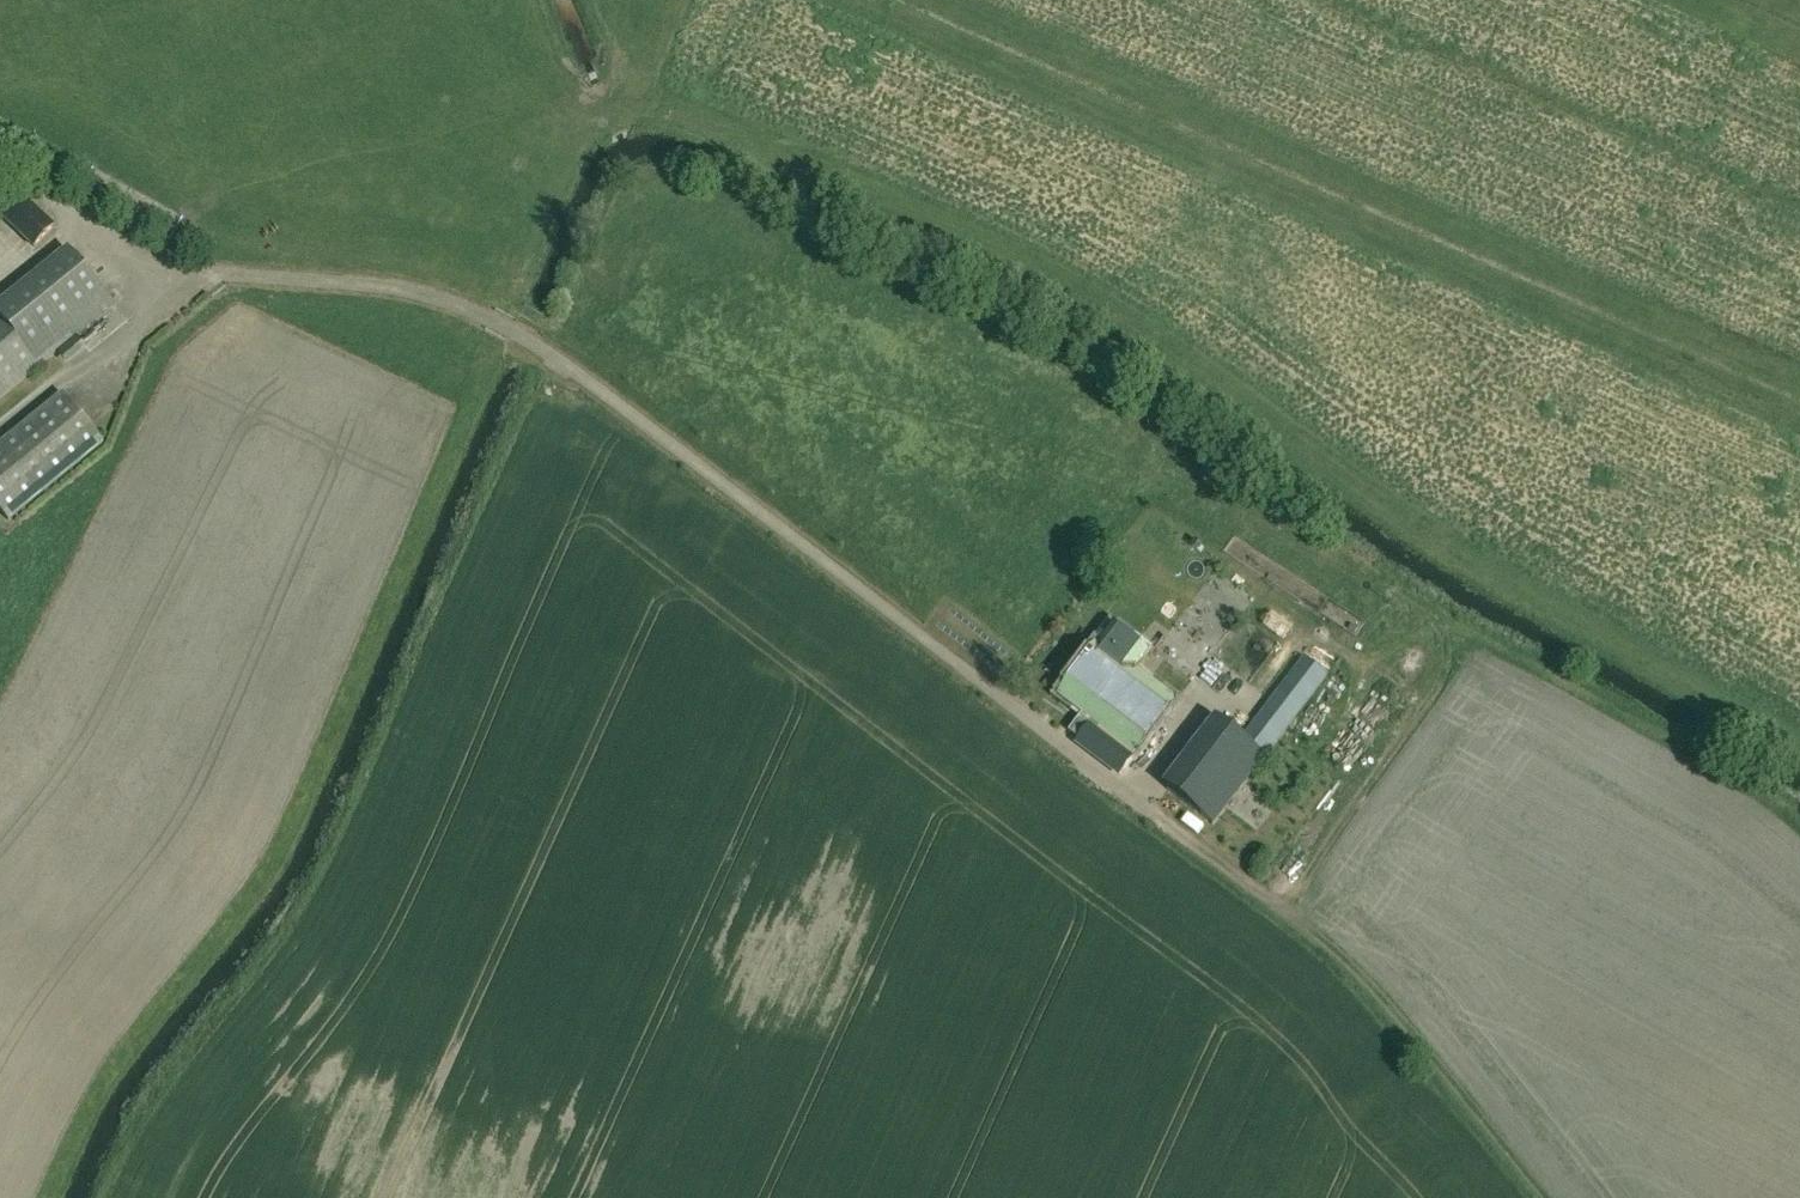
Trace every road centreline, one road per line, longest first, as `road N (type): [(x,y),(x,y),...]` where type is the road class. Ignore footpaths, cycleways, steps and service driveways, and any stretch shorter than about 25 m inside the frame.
road 1 (unclassified): [(1137,798),(499,323),(404,291),(225,275),(161,261),(0,155)]

